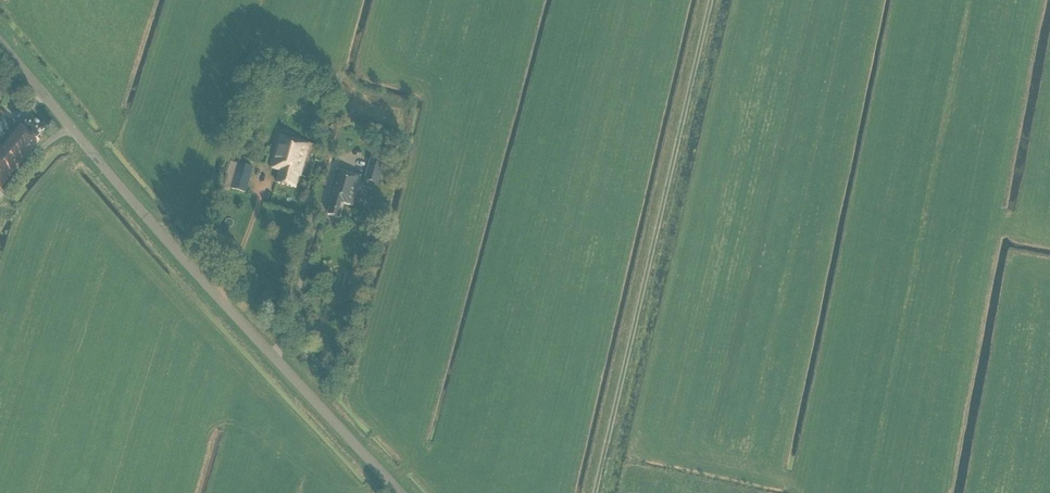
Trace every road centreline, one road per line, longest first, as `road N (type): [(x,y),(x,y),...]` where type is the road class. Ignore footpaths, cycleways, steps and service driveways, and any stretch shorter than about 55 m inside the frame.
road 1 (unclassified): [(401,492),(0,43)]
road 2 (track): [(711,0),(595,492)]

